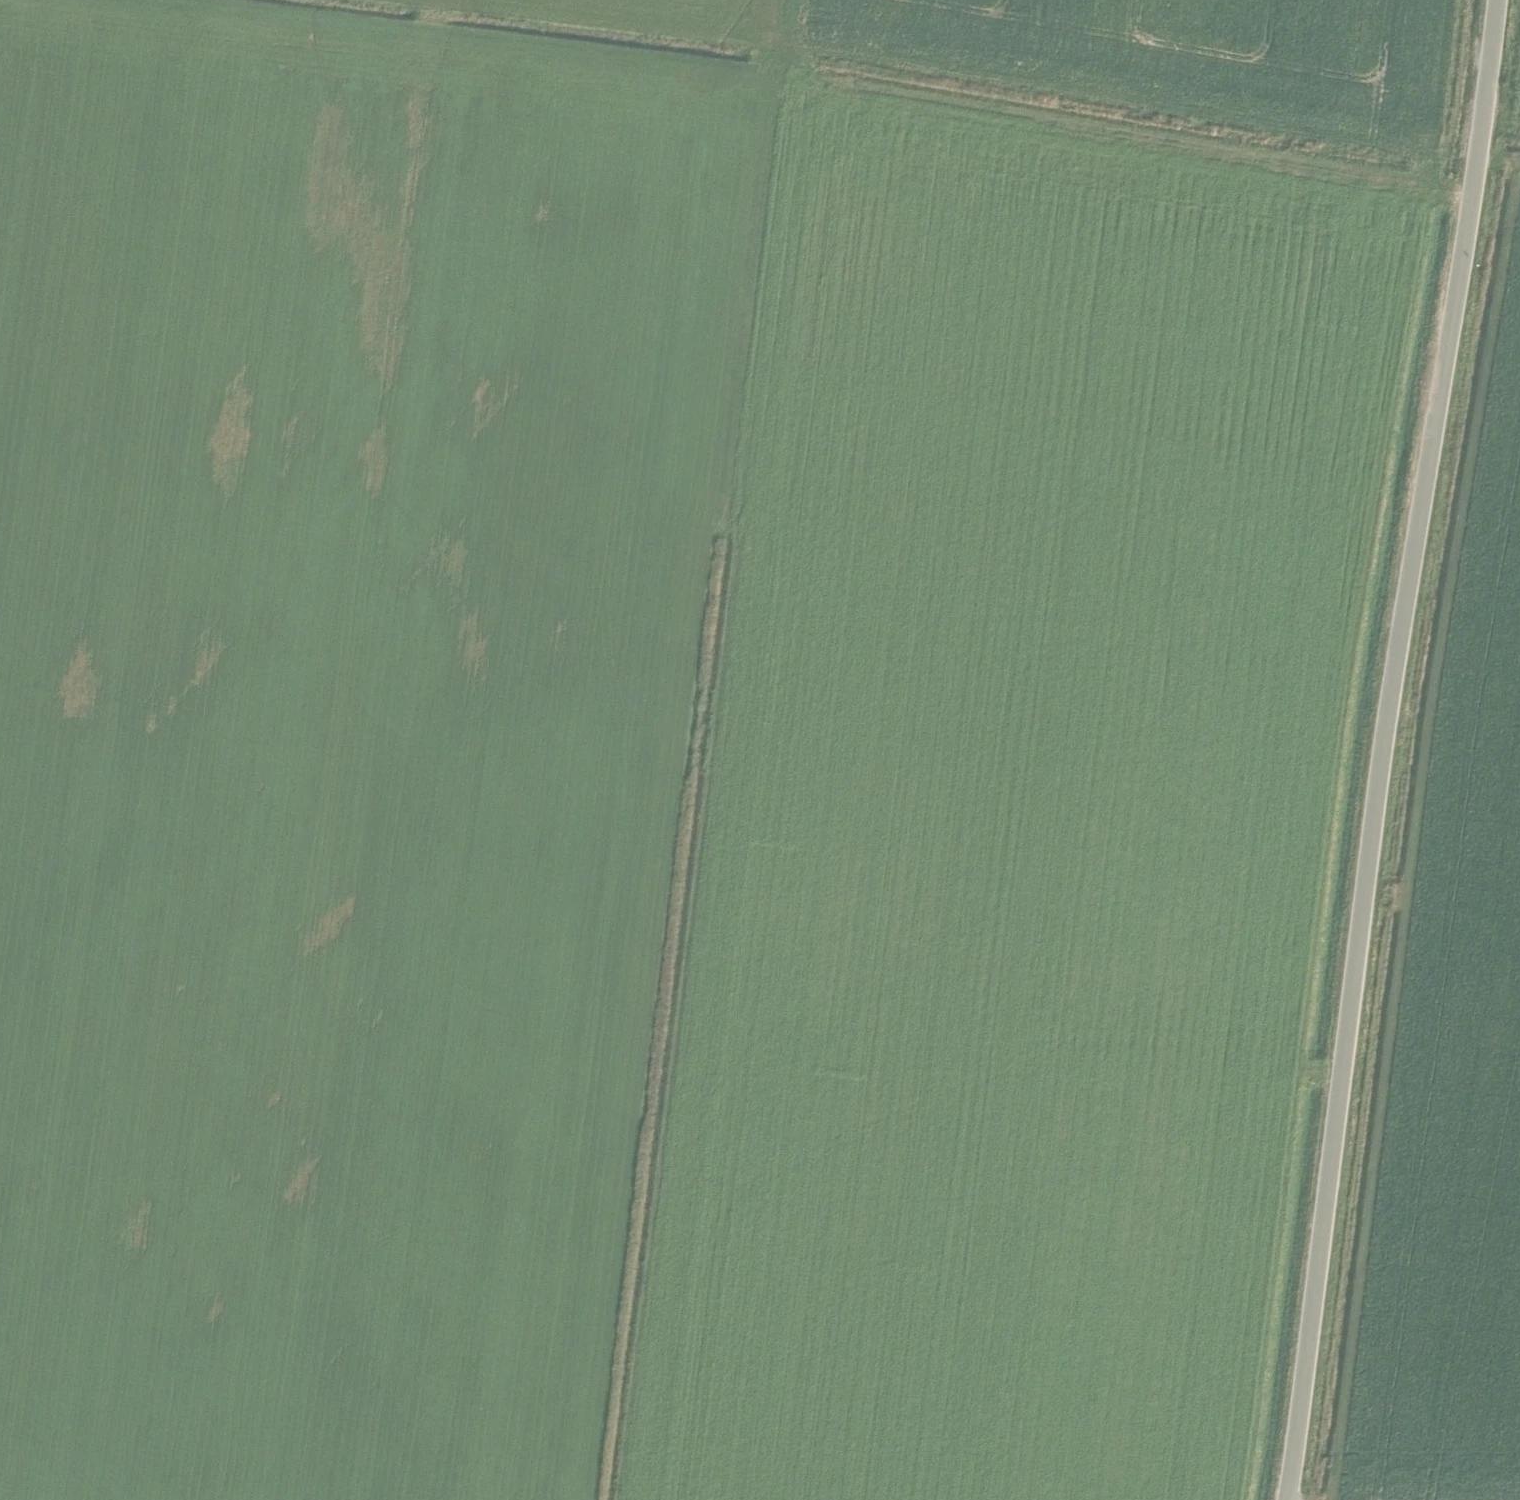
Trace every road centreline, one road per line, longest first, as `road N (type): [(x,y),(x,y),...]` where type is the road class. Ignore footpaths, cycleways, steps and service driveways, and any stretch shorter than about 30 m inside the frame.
road 1 (tertiary): [(1289,1499),(1394,665),(1464,276),(1499,0)]

